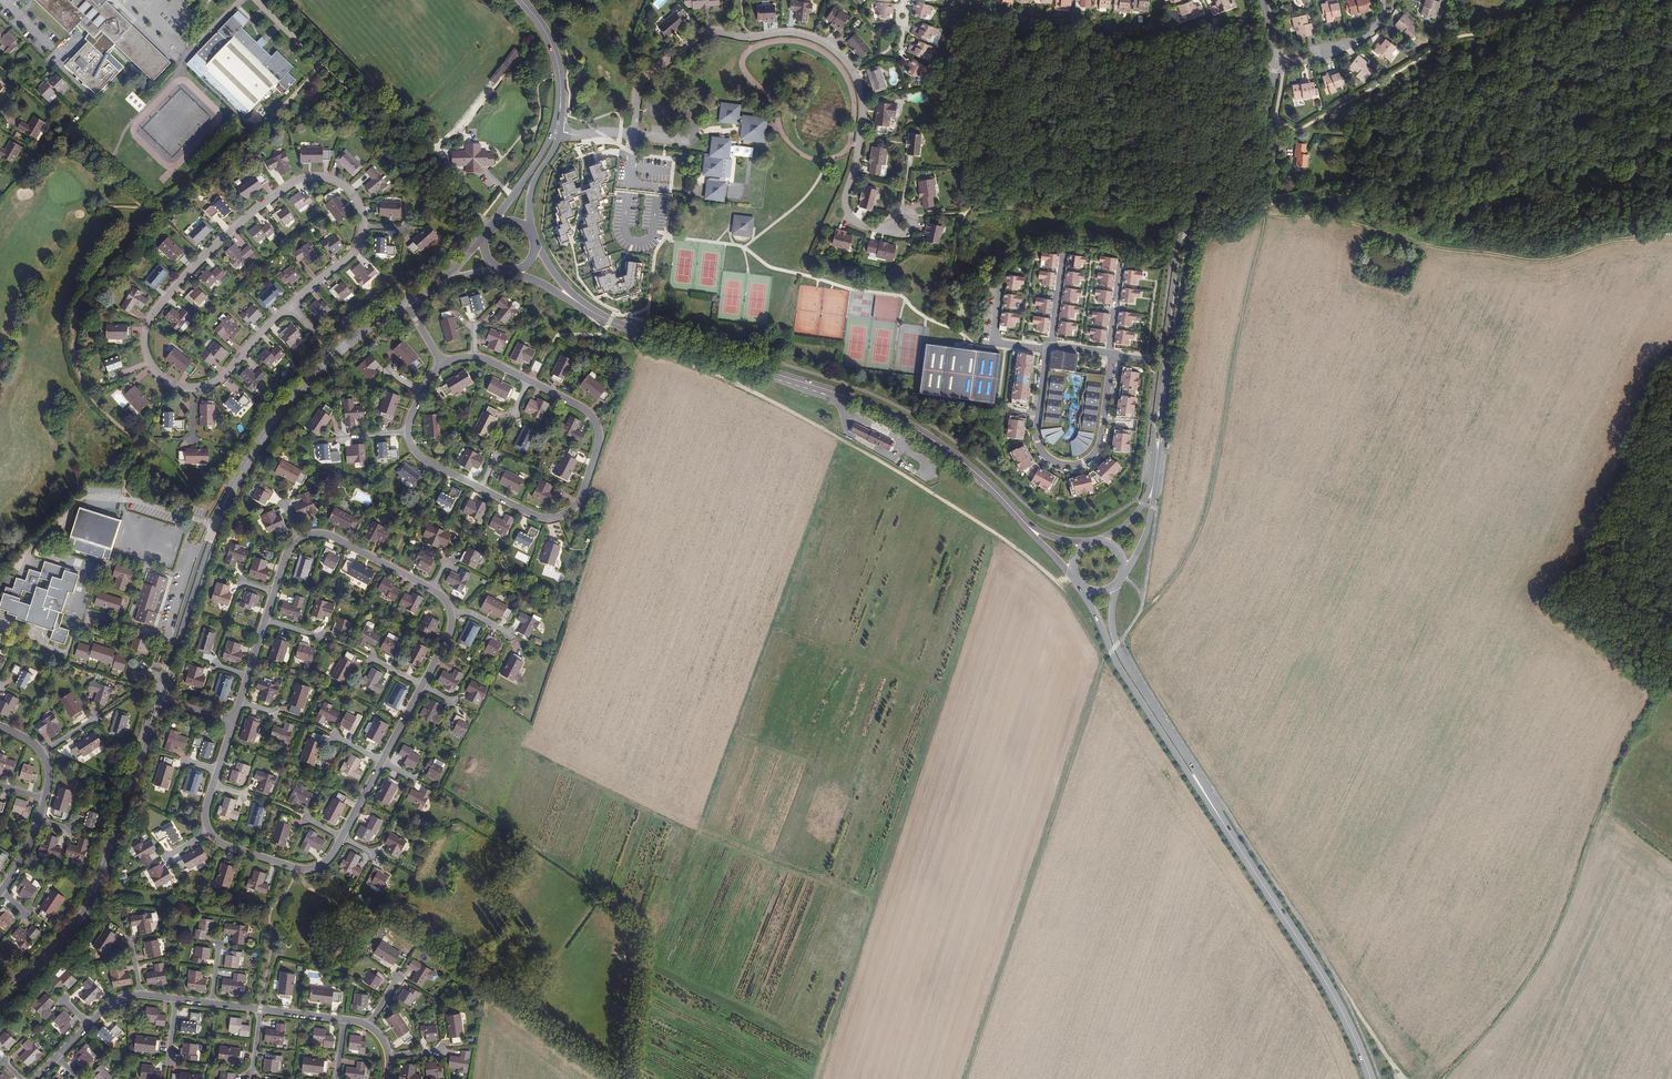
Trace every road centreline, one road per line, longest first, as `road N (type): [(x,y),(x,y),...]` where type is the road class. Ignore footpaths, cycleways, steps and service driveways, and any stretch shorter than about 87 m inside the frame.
road 1 (track): [(1105,660),(1060,583),(994,533),(729,378),(642,349)]
road 2 (residential): [(898,232),(866,226),(848,212),(860,89),(843,58),(807,35),(702,35),(643,82),(634,135),(556,131)]
road 3 (tertiary): [(574,301),(675,346),(831,391),(899,420),(969,467),(1021,519)]
road 4 (track): [(1111,652),(965,1078)]
road 5 (track): [(1269,203),(1209,503),(1185,562),(1141,609)]
road 6 (track): [(1670,0),(1448,39),(1295,131),(1277,118)]
road 7 (track): [(1269,203),(1368,191),(1415,206),(1525,200),(1671,164)]
road 8 (residential): [(195,386),(156,371),(145,329),(226,234),(305,177),(339,182),(357,197),(362,225)]
road 9 (tertiary): [(334,357),(269,430),(230,490),(161,693)]
road 10 (tertiary): [(1202,788),(1326,982),(1371,1078)]
road 11 (tertiary): [(161,693),(97,886),(67,943),(28,981)]
road 12 (residential): [(529,381),(588,411),(598,429),(578,505),(564,515),(537,517),(481,488)]
road 13 (residential): [(1112,354),(1098,447),(1081,463),(1063,465),(1044,454),(1036,434),(1049,347)]
road 14 (tertiary): [(1081,586),(1115,661),(1202,788)]
road 15 (tertiary): [(1202,788),(1117,644),(1116,583)]
road 16 (tertiary): [(1122,571),(1149,526),(1172,364)]
road 17 (tertiary): [(1163,363),(1147,496),(1098,541)]
road 18 (tertiary): [(1276,61),(1257,127),(1193,206)]
road 19 (tertiary): [(1193,206),(1180,237),(1163,363)]
road 20 (tertiary): [(1172,364),(1193,206)]
road 21 (track): [(484,991),(615,1078)]
road 22 (residential): [(343,839),(330,862),(309,871),(208,835)]
road 23 (residential): [(299,539),(326,534),(434,590)]
road 24 (tertiary): [(522,0),(558,65),(556,131)]
road 25 (residential): [(1276,61),(1330,50),(1368,31),(1382,0)]
road 26 (residential): [(287,306),(221,377),(195,386)]

